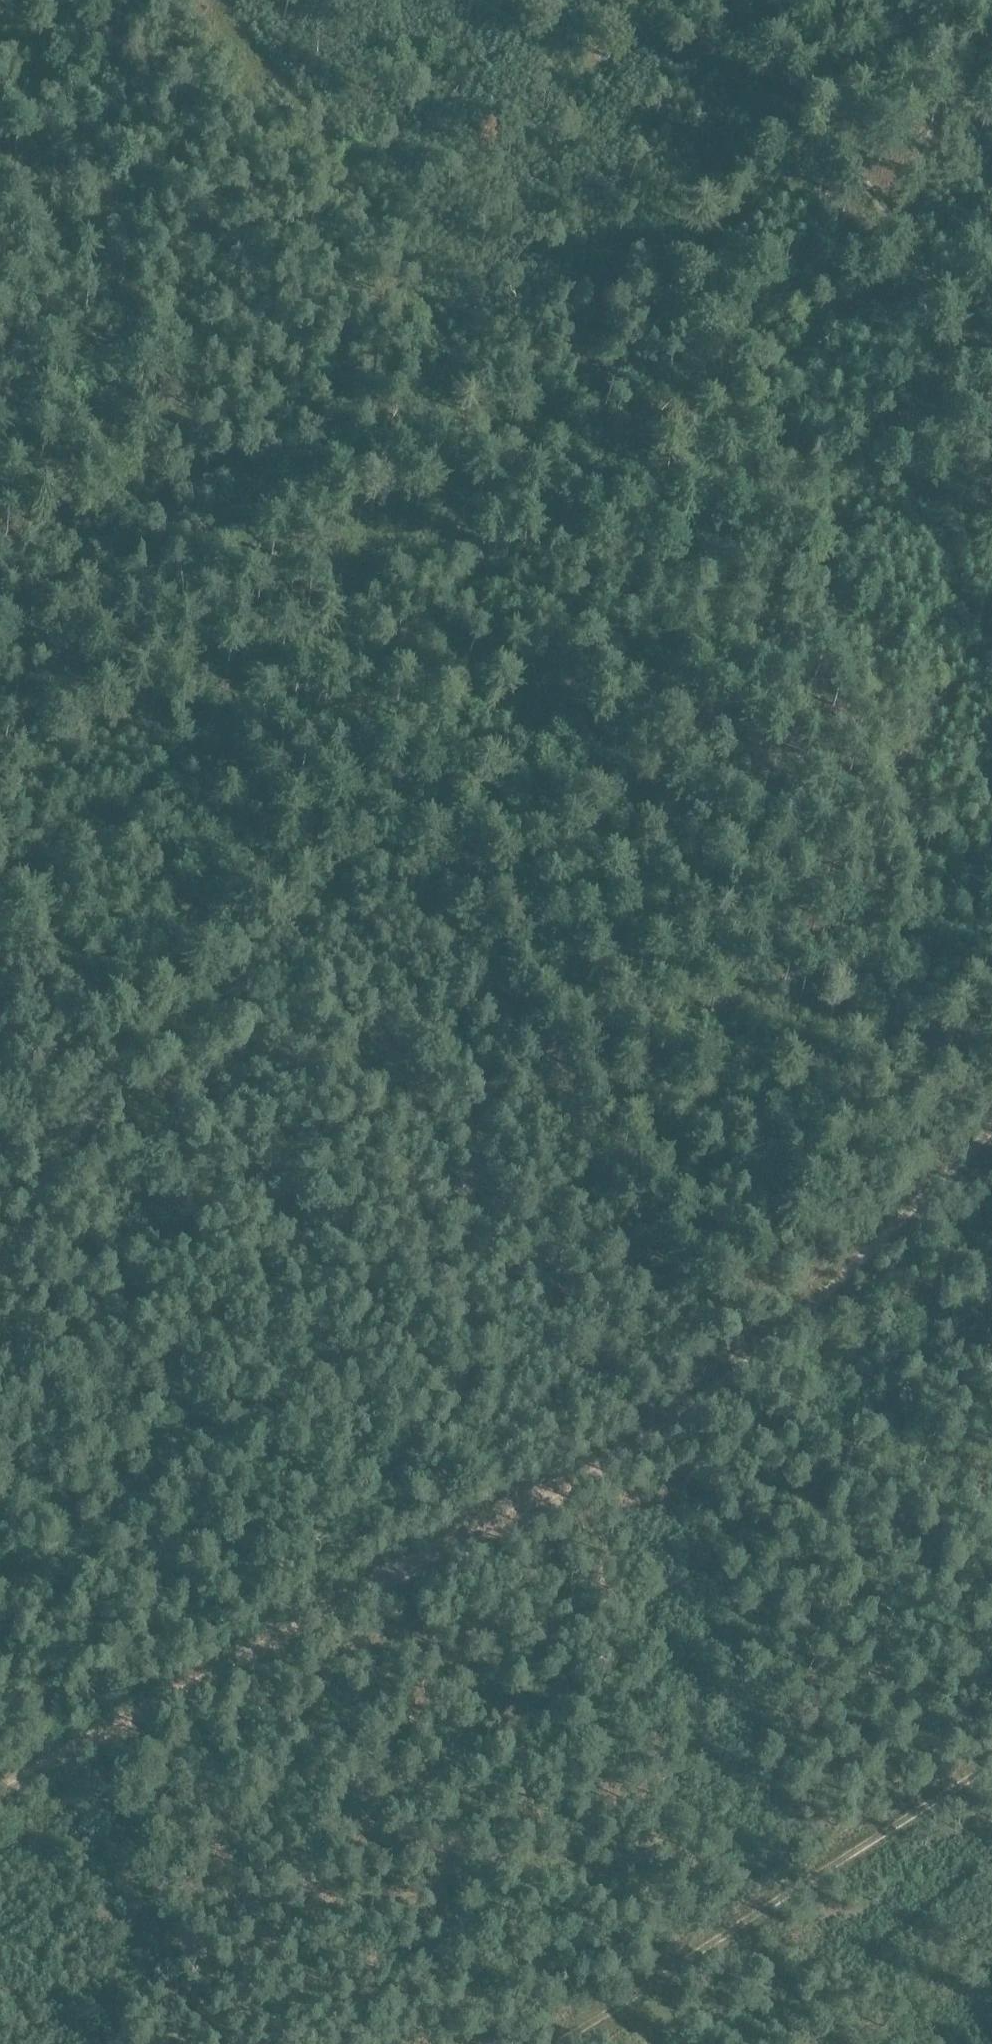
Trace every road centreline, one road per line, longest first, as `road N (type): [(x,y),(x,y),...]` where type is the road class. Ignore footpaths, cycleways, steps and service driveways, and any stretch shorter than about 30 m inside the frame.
road 1 (track): [(991,1129),(712,1392),(608,1462),(540,1504),(393,1571),(0,1793)]
road 2 (track): [(0,695),(846,159)]
road 3 (track): [(556,2043),(991,1768)]
road 4 (track): [(746,0),(991,381)]

